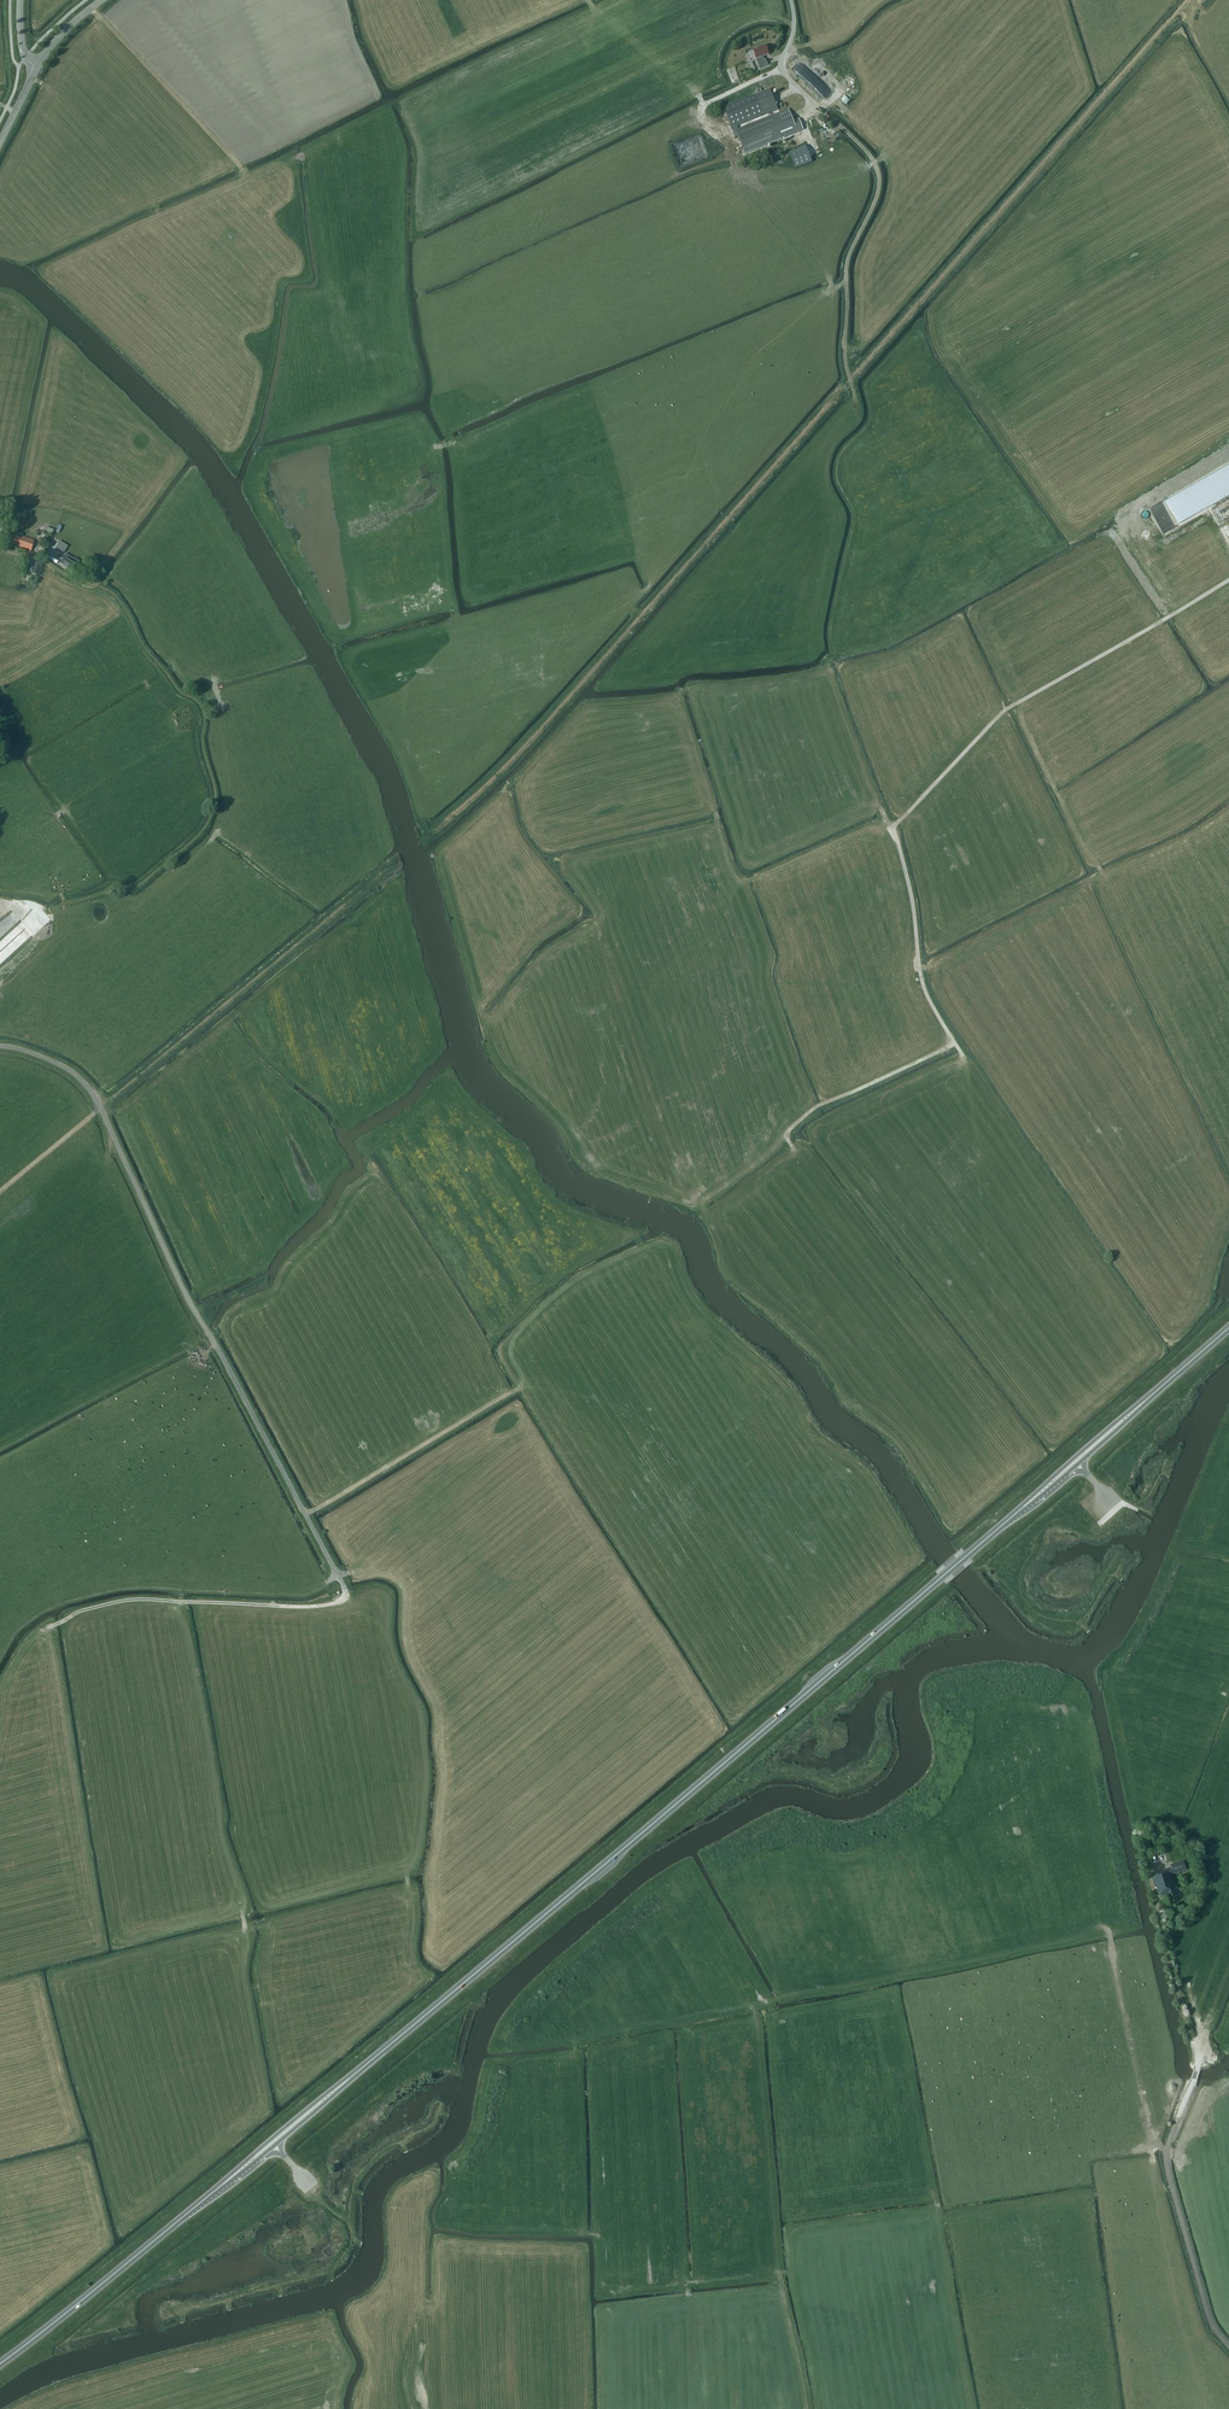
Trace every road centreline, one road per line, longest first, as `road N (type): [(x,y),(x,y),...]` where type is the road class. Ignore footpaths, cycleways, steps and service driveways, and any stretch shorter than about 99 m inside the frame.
road 1 (trunk): [(349,2079),(1024,1506)]
road 2 (unclassified): [(341,1581),(96,1100),(59,1064),(0,1046)]
road 3 (track): [(43,559),(116,597),(152,656),(199,700),(215,799),(198,835),(137,886),(24,911)]
road 4 (track): [(854,394),(845,358),(846,270),(879,172),(829,115)]
road 5 (trunk): [(0,2363),(222,2184)]
road 6 (track): [(1191,2040),(1150,1878)]
road 7 (trunk): [(349,2079),(222,2184)]
road 8 (trunk): [(1145,1401),(1024,1506)]
road 9 (unclassified): [(829,115),(782,69),(793,30),(790,0)]

